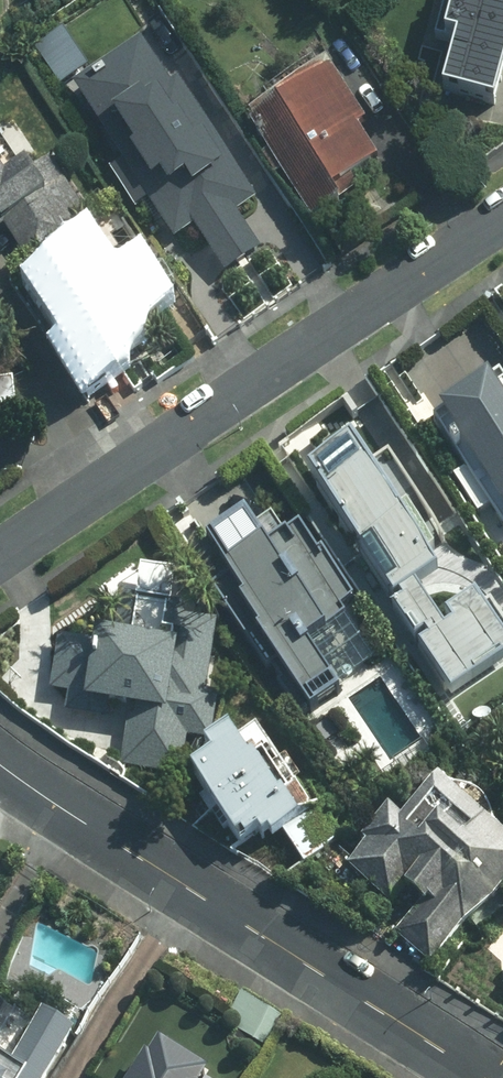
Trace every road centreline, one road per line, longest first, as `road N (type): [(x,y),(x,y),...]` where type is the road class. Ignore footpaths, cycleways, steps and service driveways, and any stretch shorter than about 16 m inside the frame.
road 1 (residential): [(0,556),(502,220)]
road 2 (residential): [(483,1077),(0,759)]

